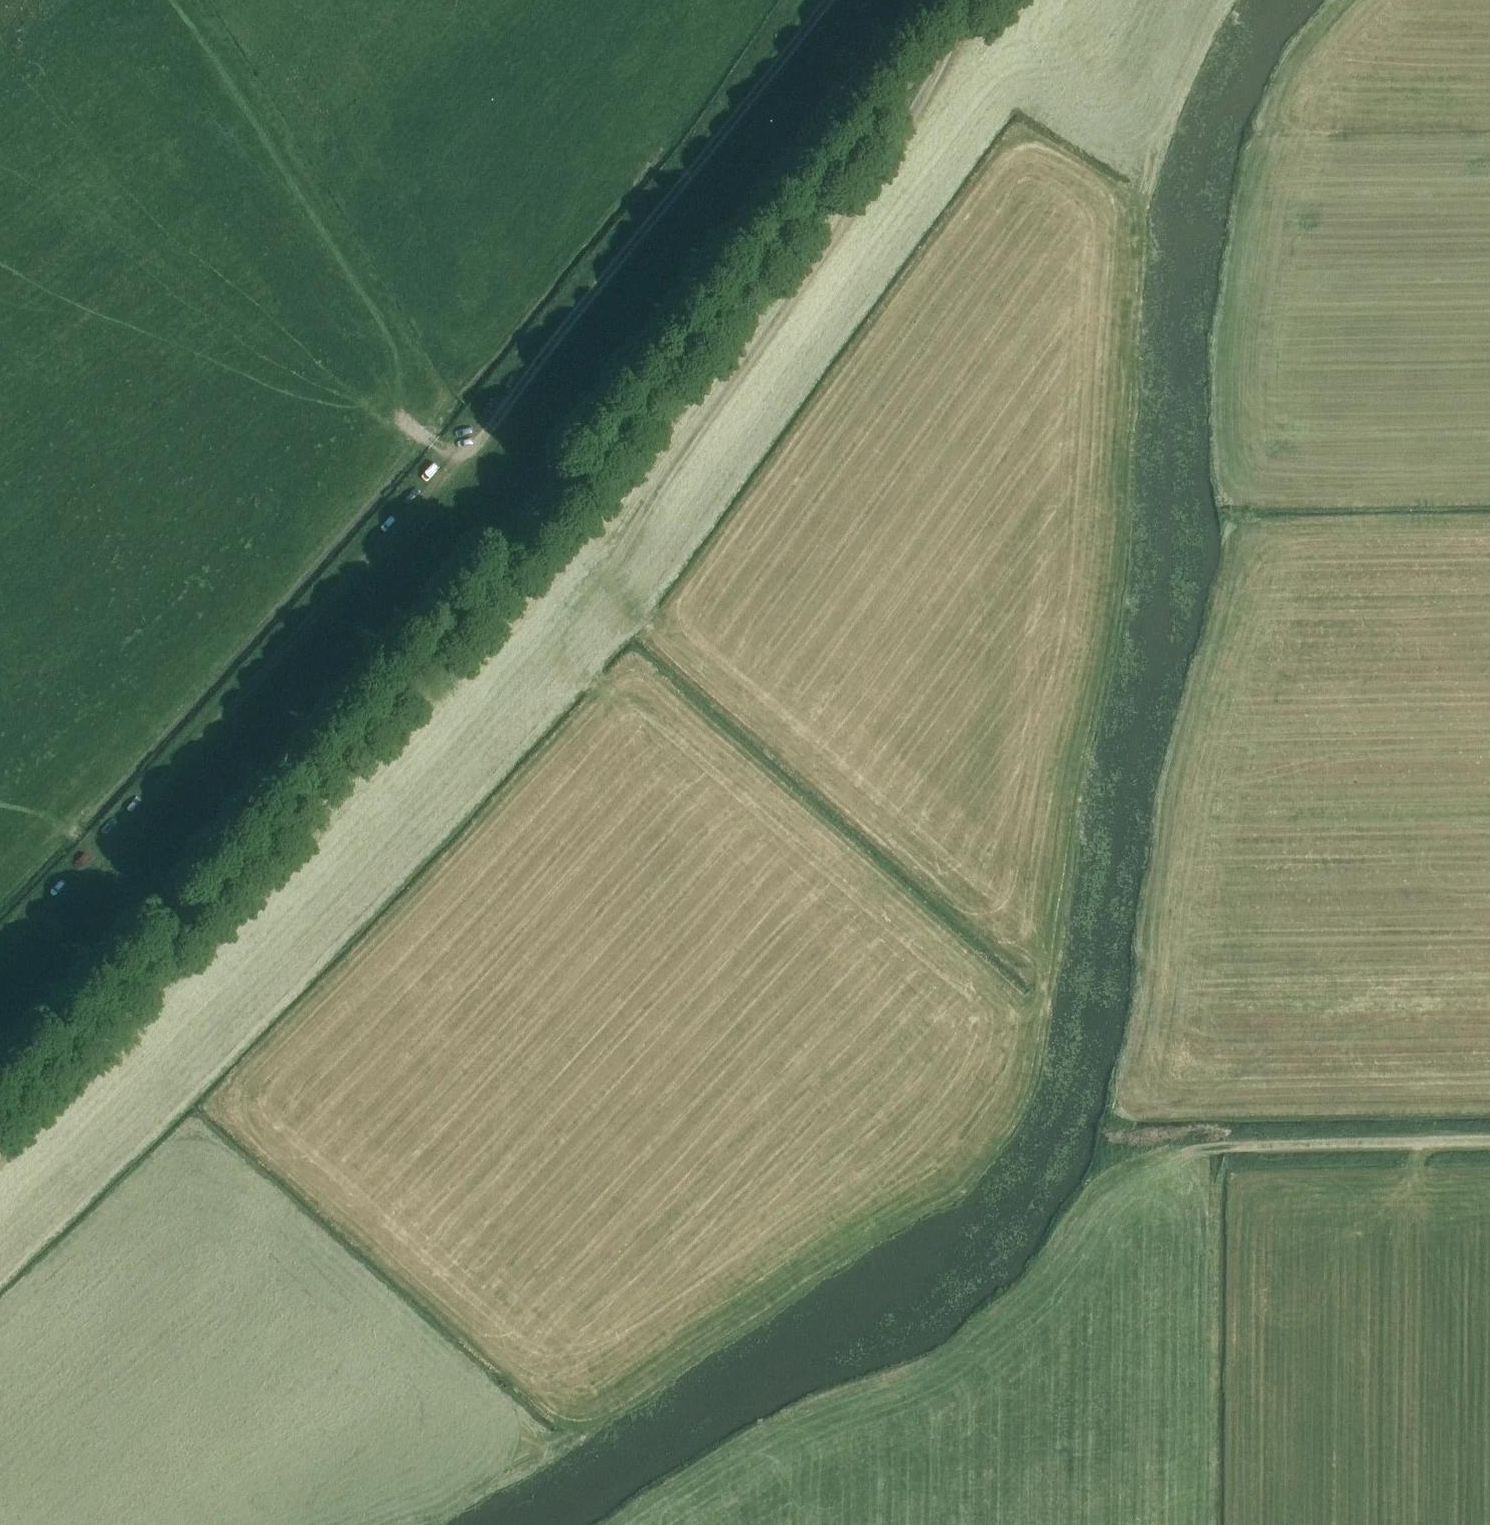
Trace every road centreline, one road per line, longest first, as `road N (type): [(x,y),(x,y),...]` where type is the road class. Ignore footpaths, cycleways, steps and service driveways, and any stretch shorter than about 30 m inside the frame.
road 1 (tertiary): [(0,1109),(323,775),(709,320),(966,0)]
road 2 (unclassified): [(1238,1146),(1489,1142)]

